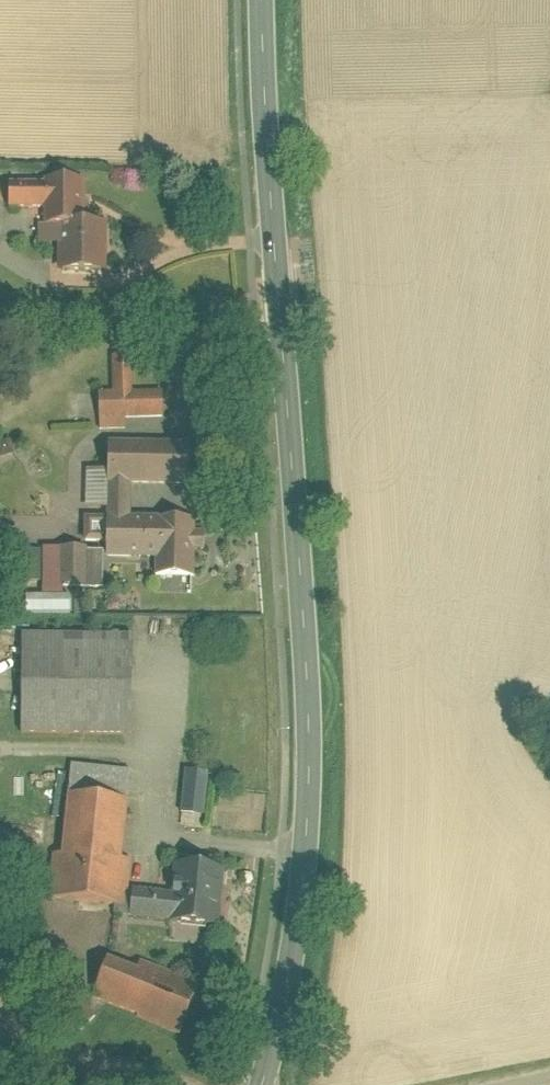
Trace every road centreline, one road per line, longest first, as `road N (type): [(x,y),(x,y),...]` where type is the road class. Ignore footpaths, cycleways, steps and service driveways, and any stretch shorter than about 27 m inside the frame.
road 1 (secondary): [(261,1084),(301,898),(309,752),(305,617),(267,177),(262,0)]
road 2 (residential): [(0,1031),(164,1084)]

